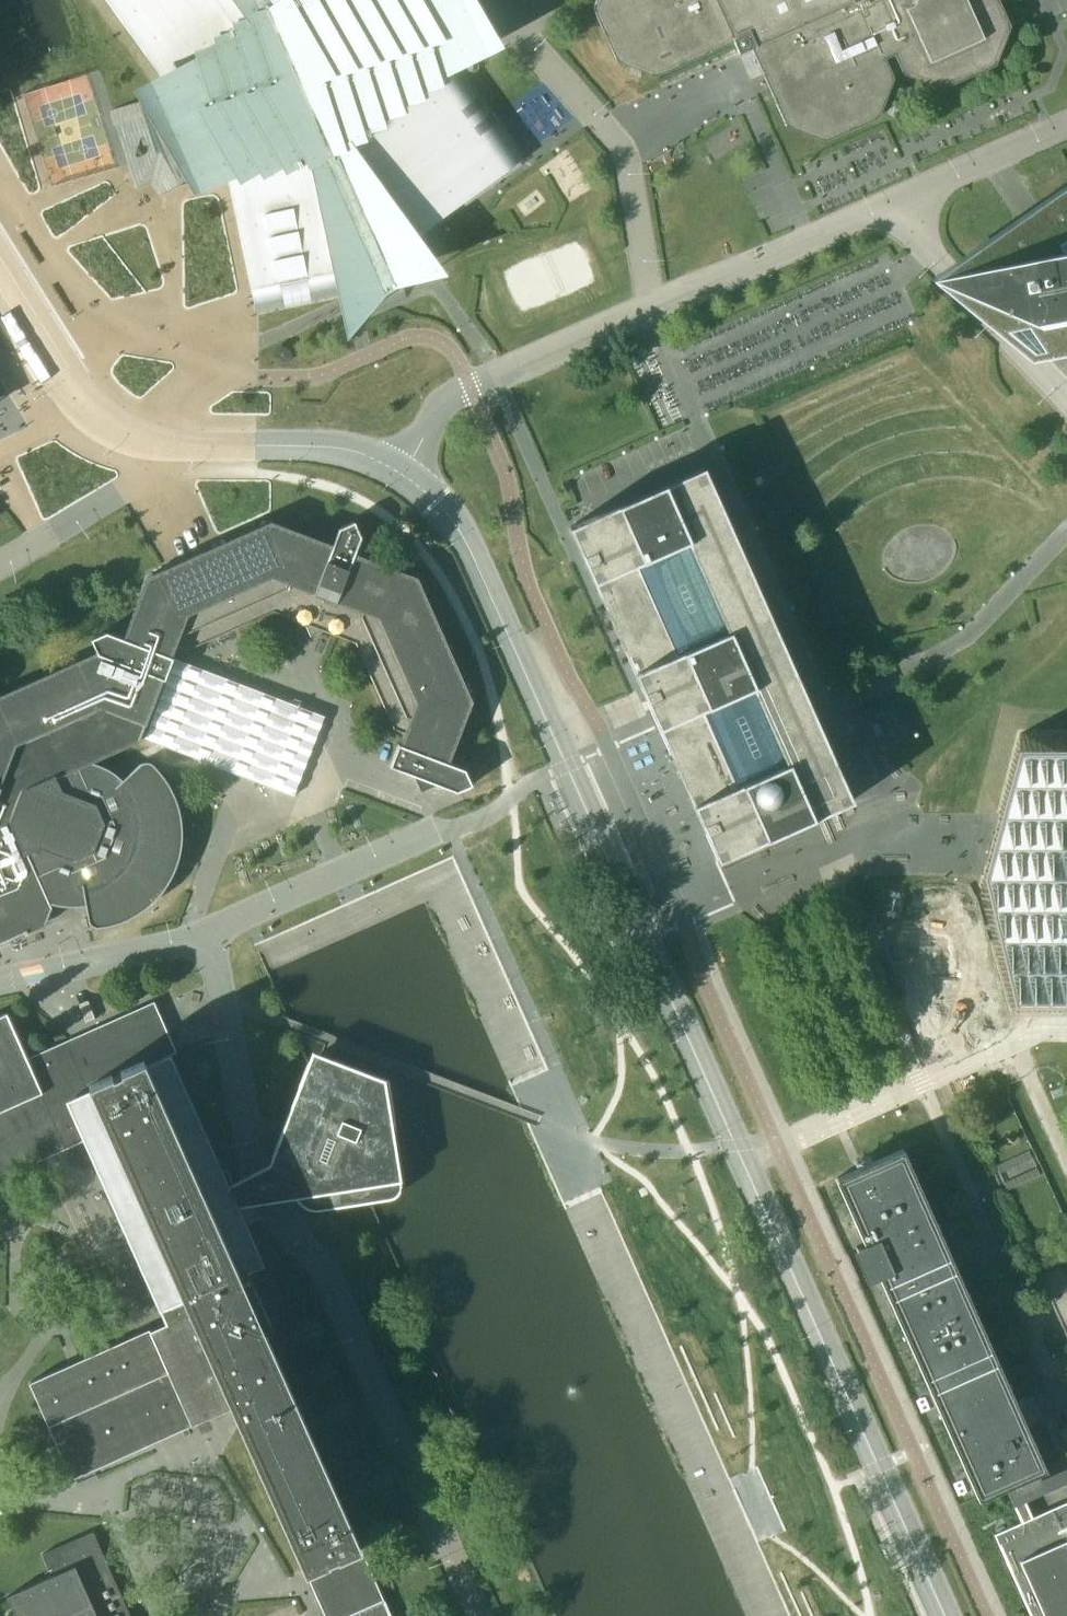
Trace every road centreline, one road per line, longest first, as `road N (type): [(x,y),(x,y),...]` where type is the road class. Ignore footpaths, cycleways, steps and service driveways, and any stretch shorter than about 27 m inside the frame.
road 1 (unclassified): [(649,306),(457,395),(399,473),(327,446),(170,443),(119,425),(83,399),(0,270)]
road 2 (unclassified): [(649,306),(1066,126)]

